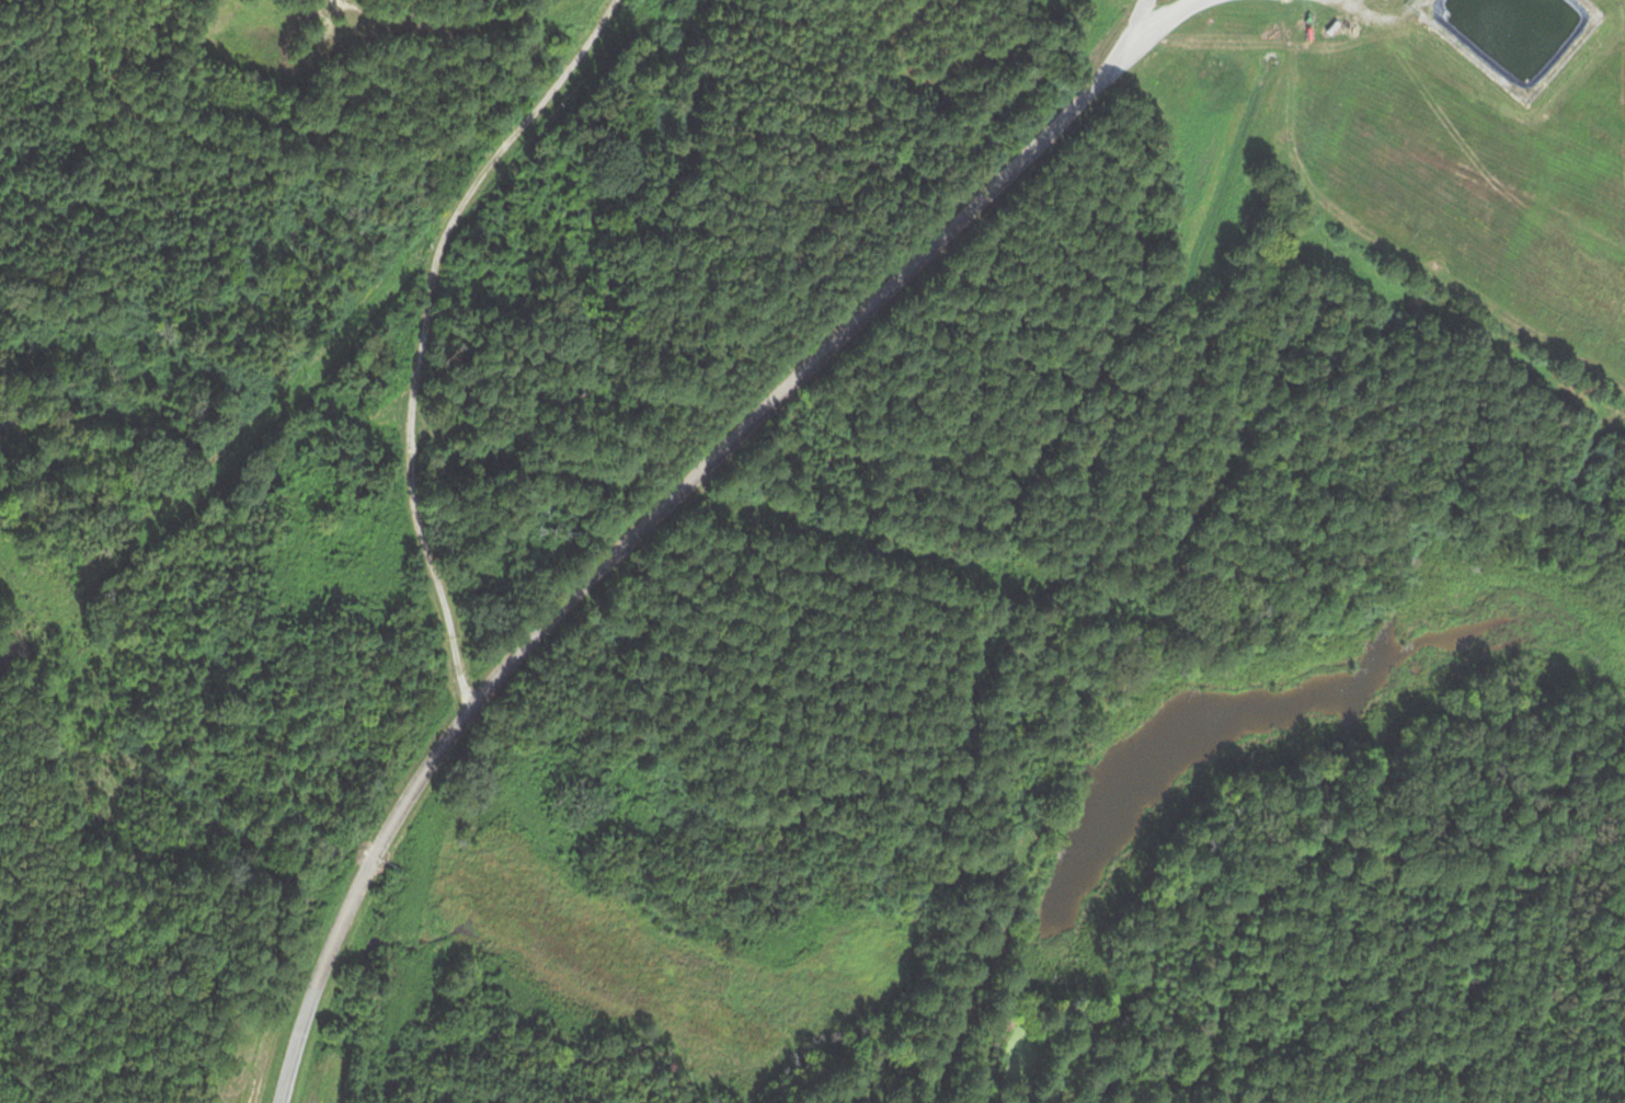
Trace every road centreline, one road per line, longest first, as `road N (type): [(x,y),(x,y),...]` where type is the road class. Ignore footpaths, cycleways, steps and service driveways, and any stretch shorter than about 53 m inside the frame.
road 1 (residential): [(284,1102),(316,979),(384,834),(467,710),(582,584),(862,319),(1126,53)]

